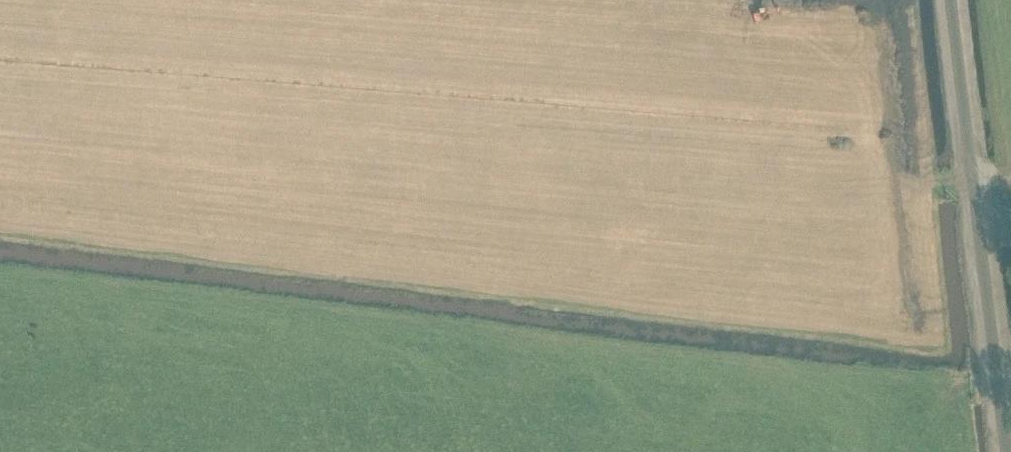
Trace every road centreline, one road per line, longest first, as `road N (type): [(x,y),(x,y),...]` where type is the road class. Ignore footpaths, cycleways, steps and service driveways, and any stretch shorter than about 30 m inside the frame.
road 1 (unclassified): [(1003,451),(949,0)]

